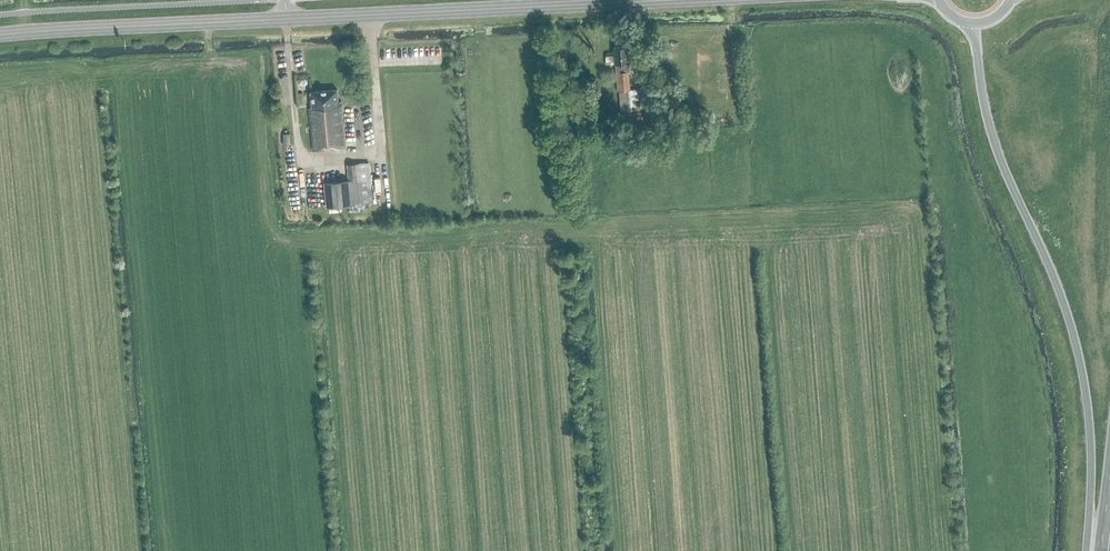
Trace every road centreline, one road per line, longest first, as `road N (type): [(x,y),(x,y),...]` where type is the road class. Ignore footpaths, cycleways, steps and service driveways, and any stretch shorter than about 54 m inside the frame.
road 1 (trunk): [(974,25),(995,148),(1077,349),(1090,432),(1086,550)]
road 2 (tertiary): [(286,19),(674,0)]
road 3 (tertiary): [(0,35),(286,19)]

